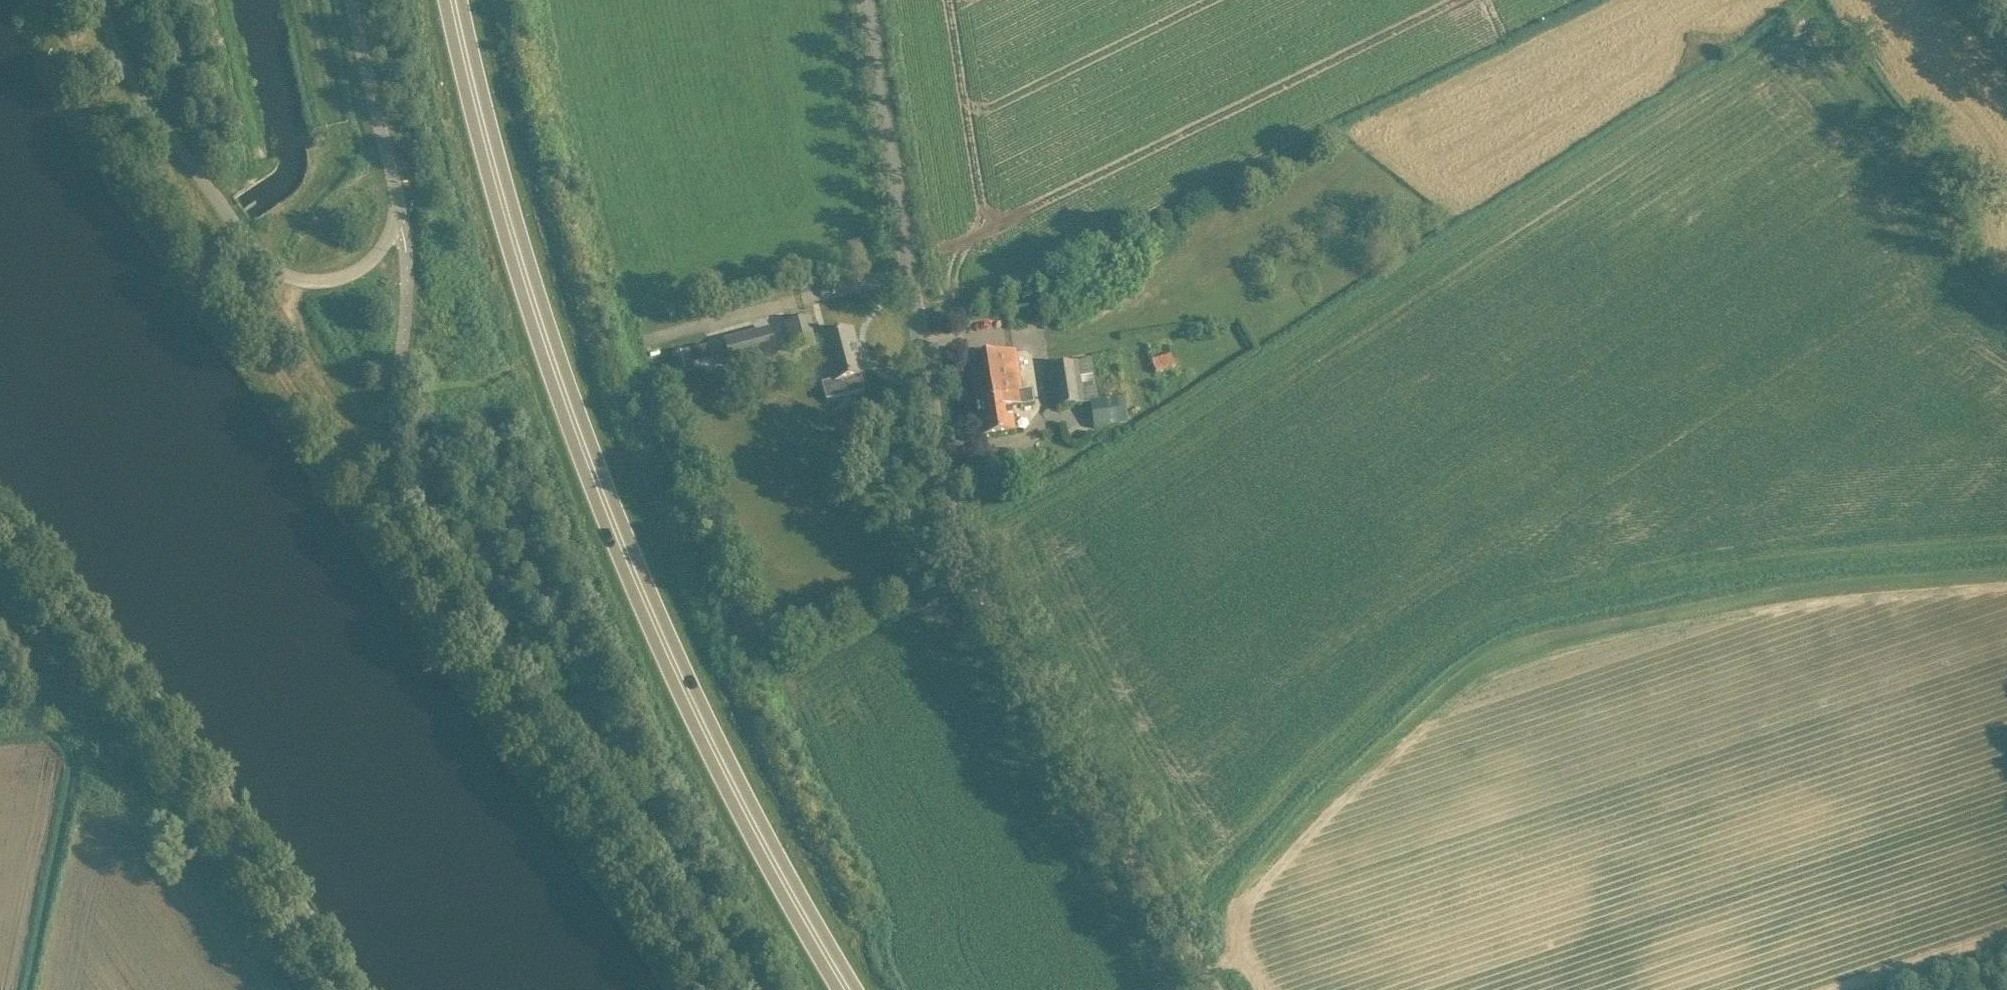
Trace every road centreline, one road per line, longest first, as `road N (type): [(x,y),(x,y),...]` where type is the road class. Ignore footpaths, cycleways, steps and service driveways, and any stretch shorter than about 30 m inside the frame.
road 1 (primary): [(848,989),(707,735),(601,492),(507,217),(455,0)]
road 2 (unclassified): [(1224,989),(1104,779),(987,610),(959,522),(875,0)]
road 3 (unclassified): [(107,0),(129,70),(240,236),(270,267),(327,285),(372,263),(398,208),(352,0)]
road 4 (track): [(74,0),(105,98),(194,238),(405,522)]
road 5 (track): [(0,544),(311,989)]

